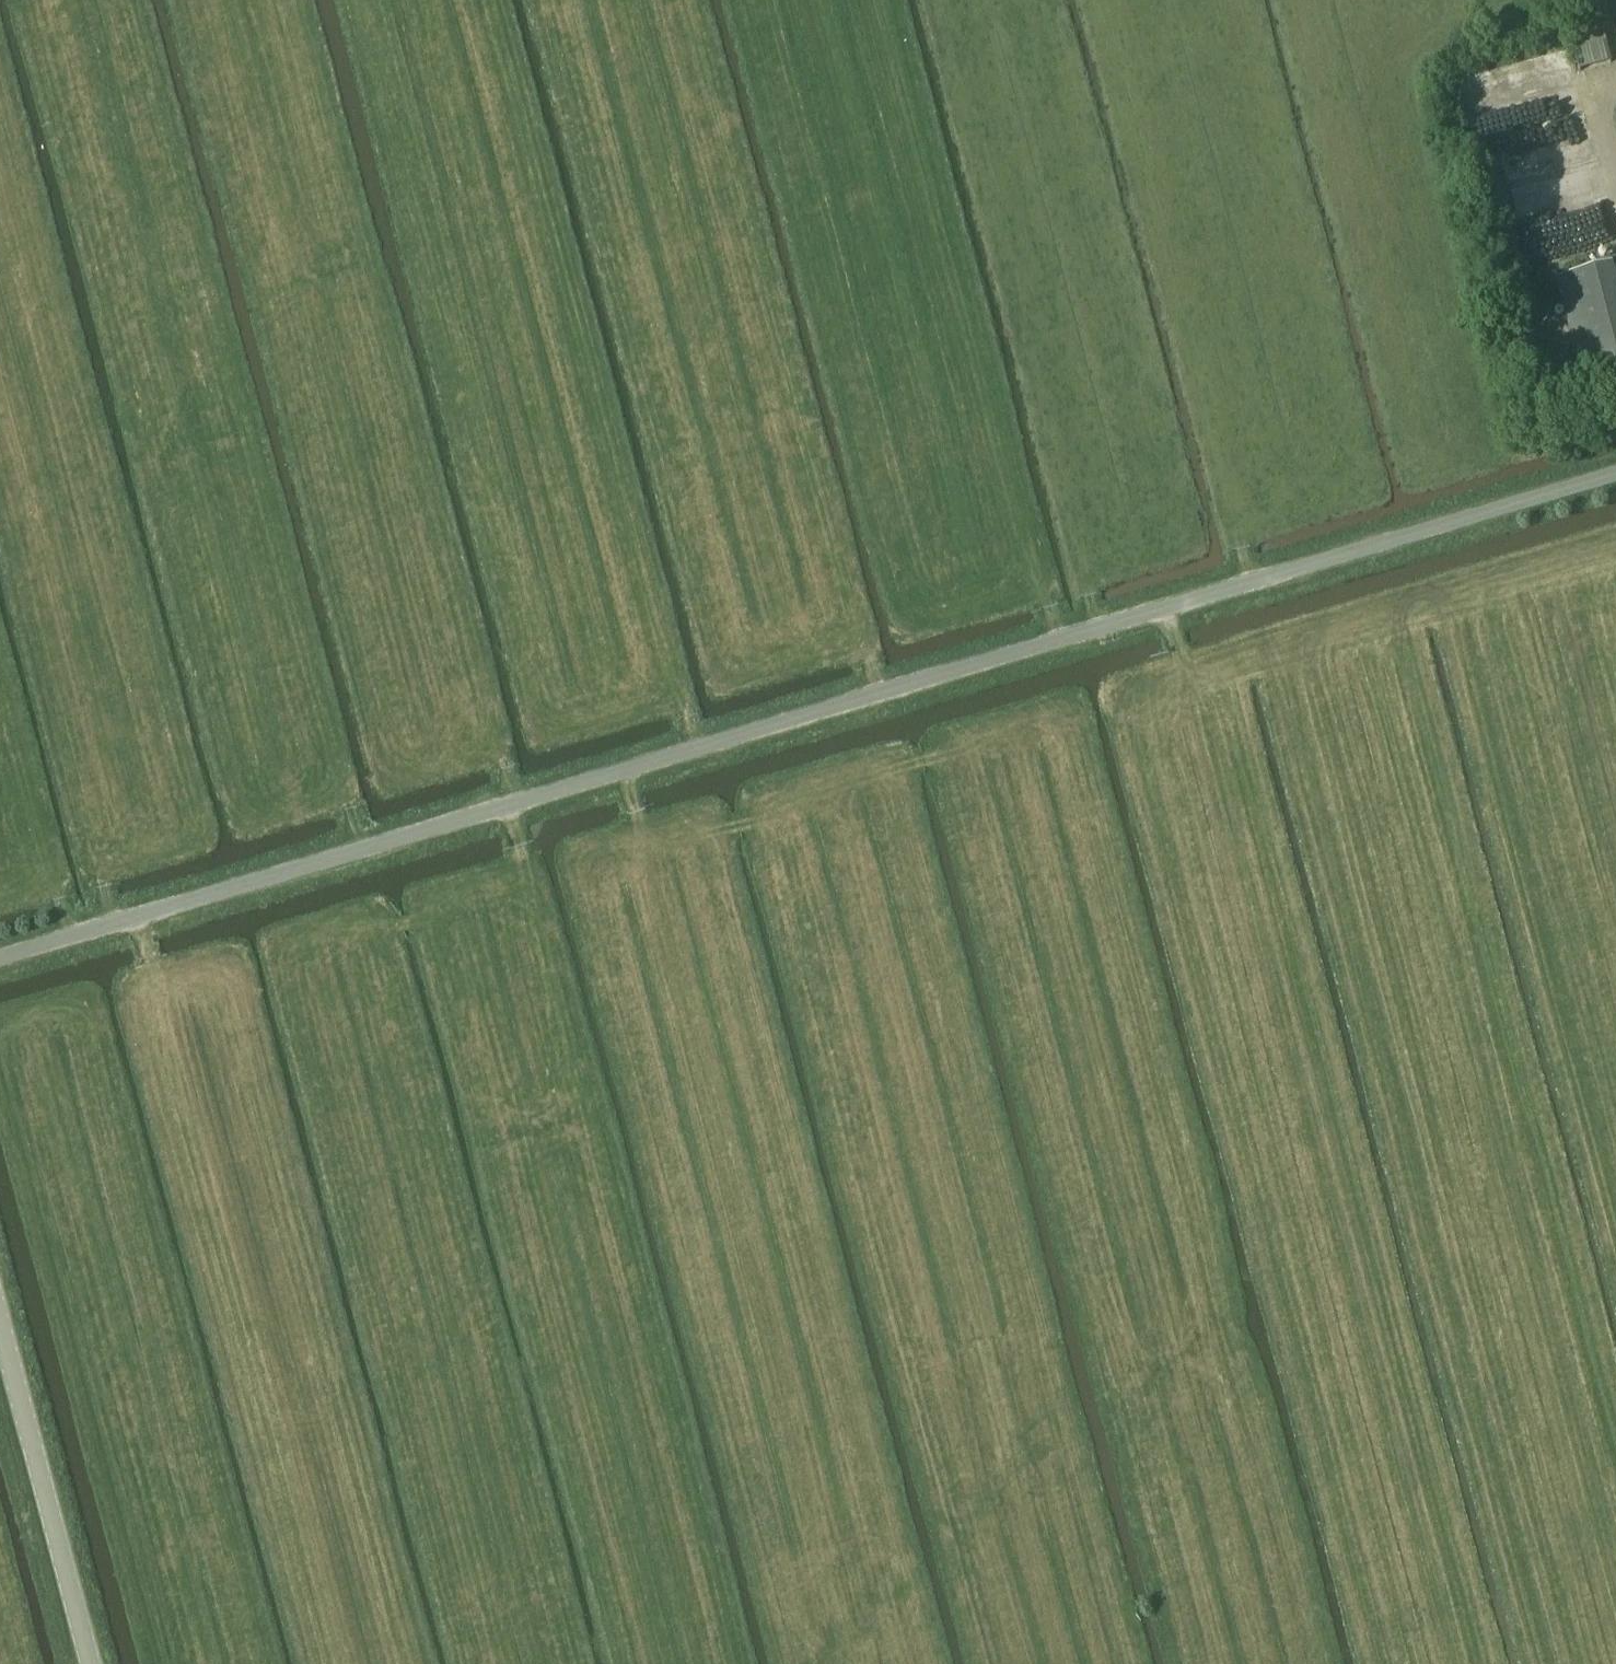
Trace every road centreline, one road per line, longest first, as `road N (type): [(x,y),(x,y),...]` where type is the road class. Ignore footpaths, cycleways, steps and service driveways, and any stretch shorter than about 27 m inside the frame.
road 1 (unclassified): [(0,957),(1615,471)]
road 2 (unclassified): [(88,1663),(0,1323)]

